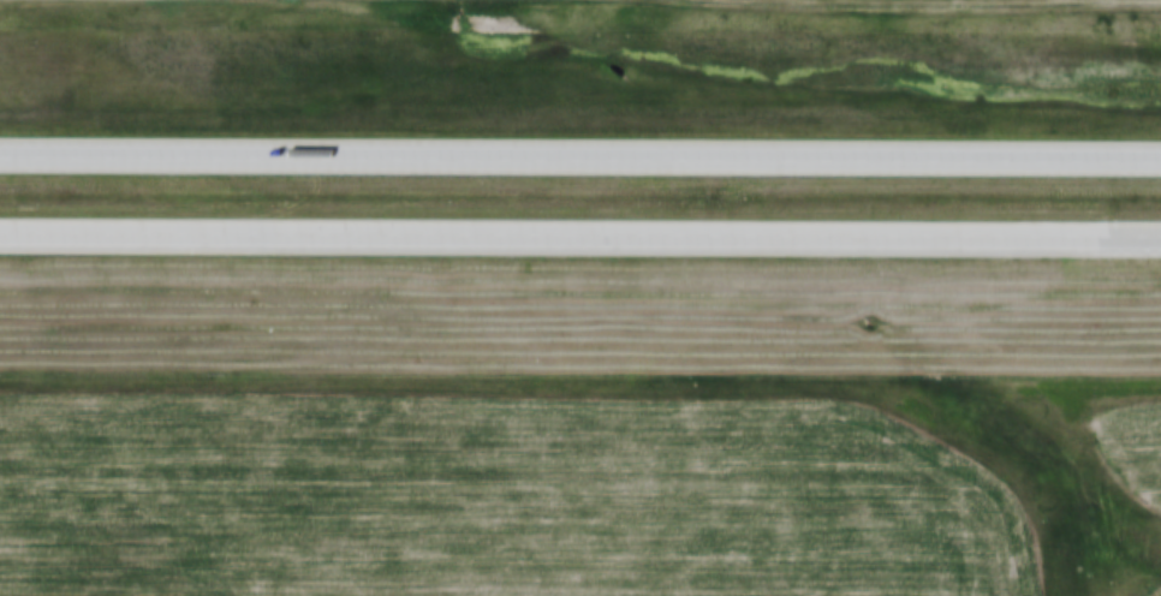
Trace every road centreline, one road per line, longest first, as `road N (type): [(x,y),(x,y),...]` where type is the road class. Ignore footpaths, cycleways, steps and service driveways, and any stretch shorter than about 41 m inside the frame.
road 1 (motorway): [(1160,157),(0,151)]
road 2 (motorway): [(0,232),(1160,235)]

